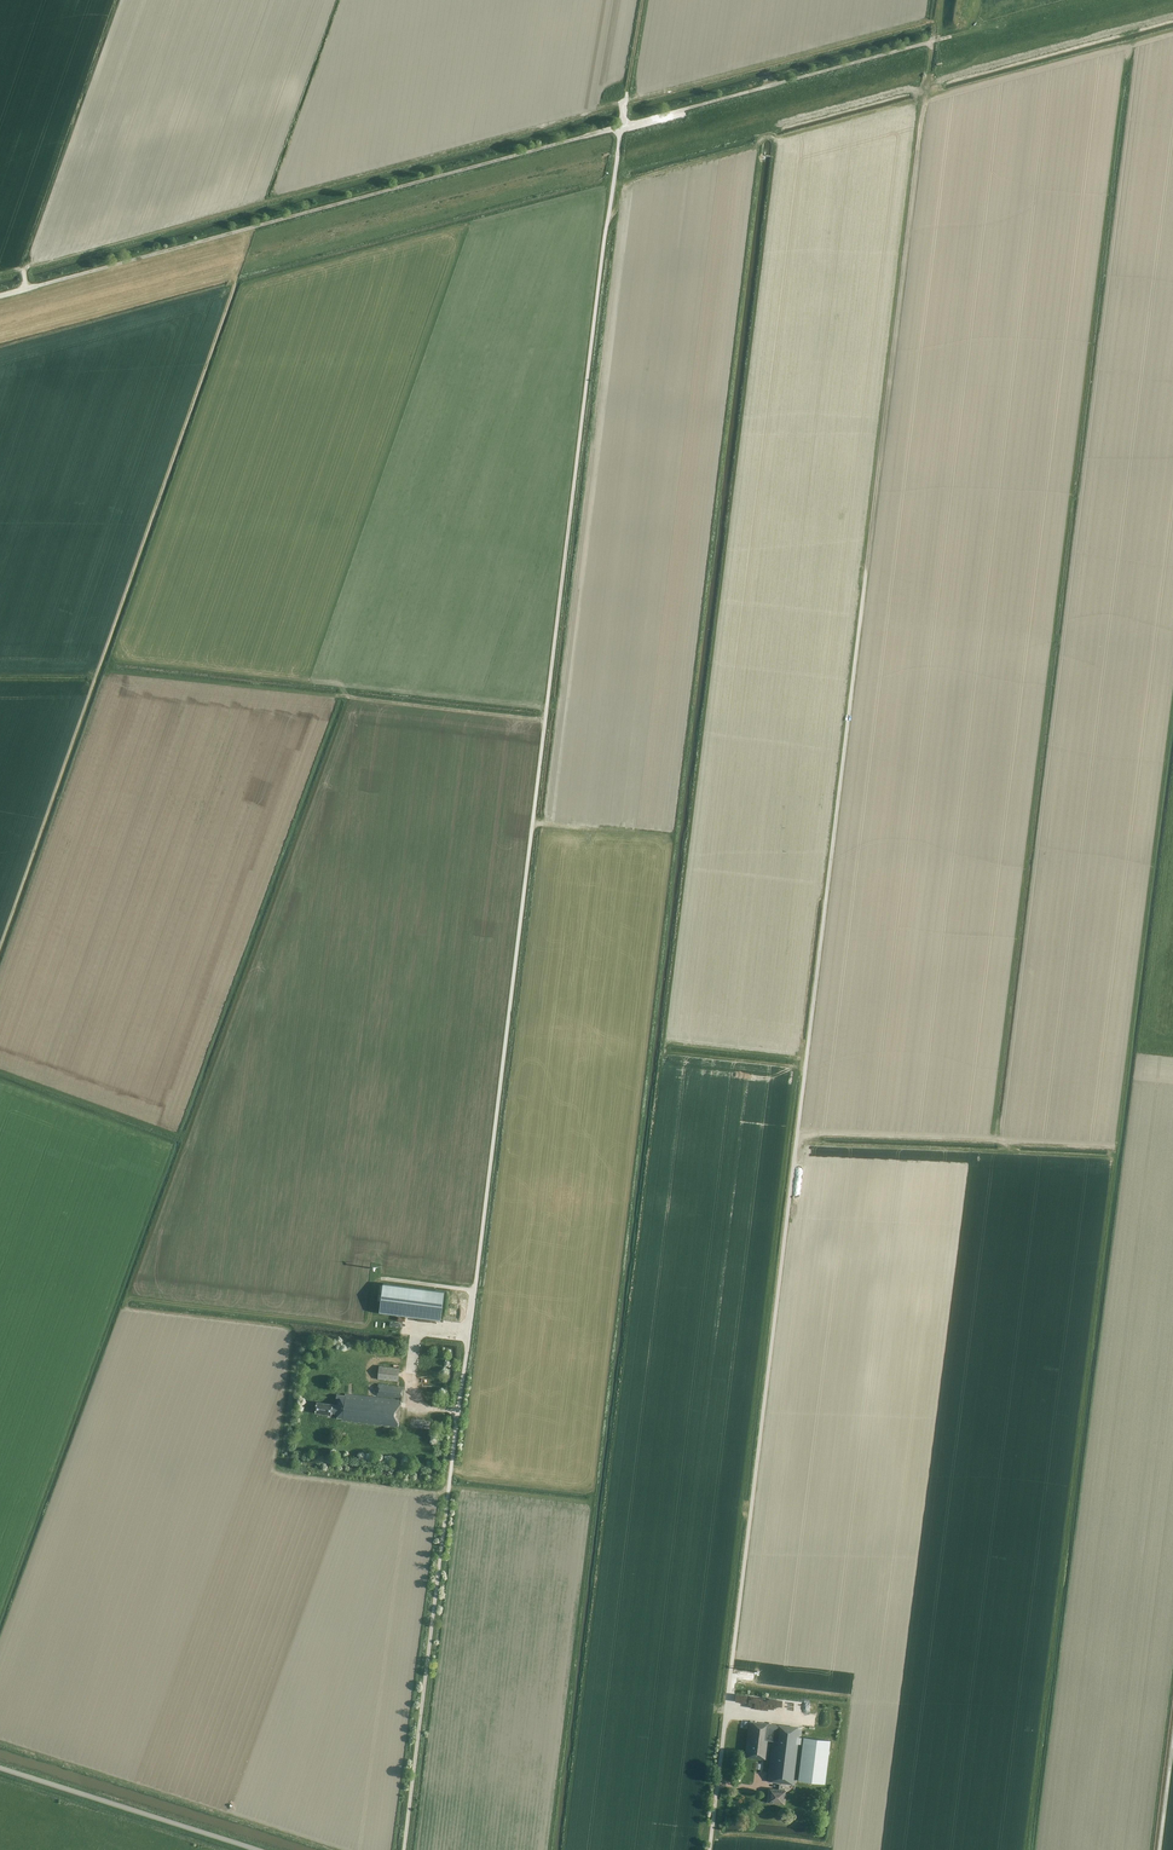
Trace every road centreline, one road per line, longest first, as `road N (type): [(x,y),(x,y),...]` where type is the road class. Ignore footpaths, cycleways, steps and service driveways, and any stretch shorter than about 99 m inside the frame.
road 1 (unclassified): [(259,1849),(0,1768)]
road 2 (track): [(621,126),(643,0)]

